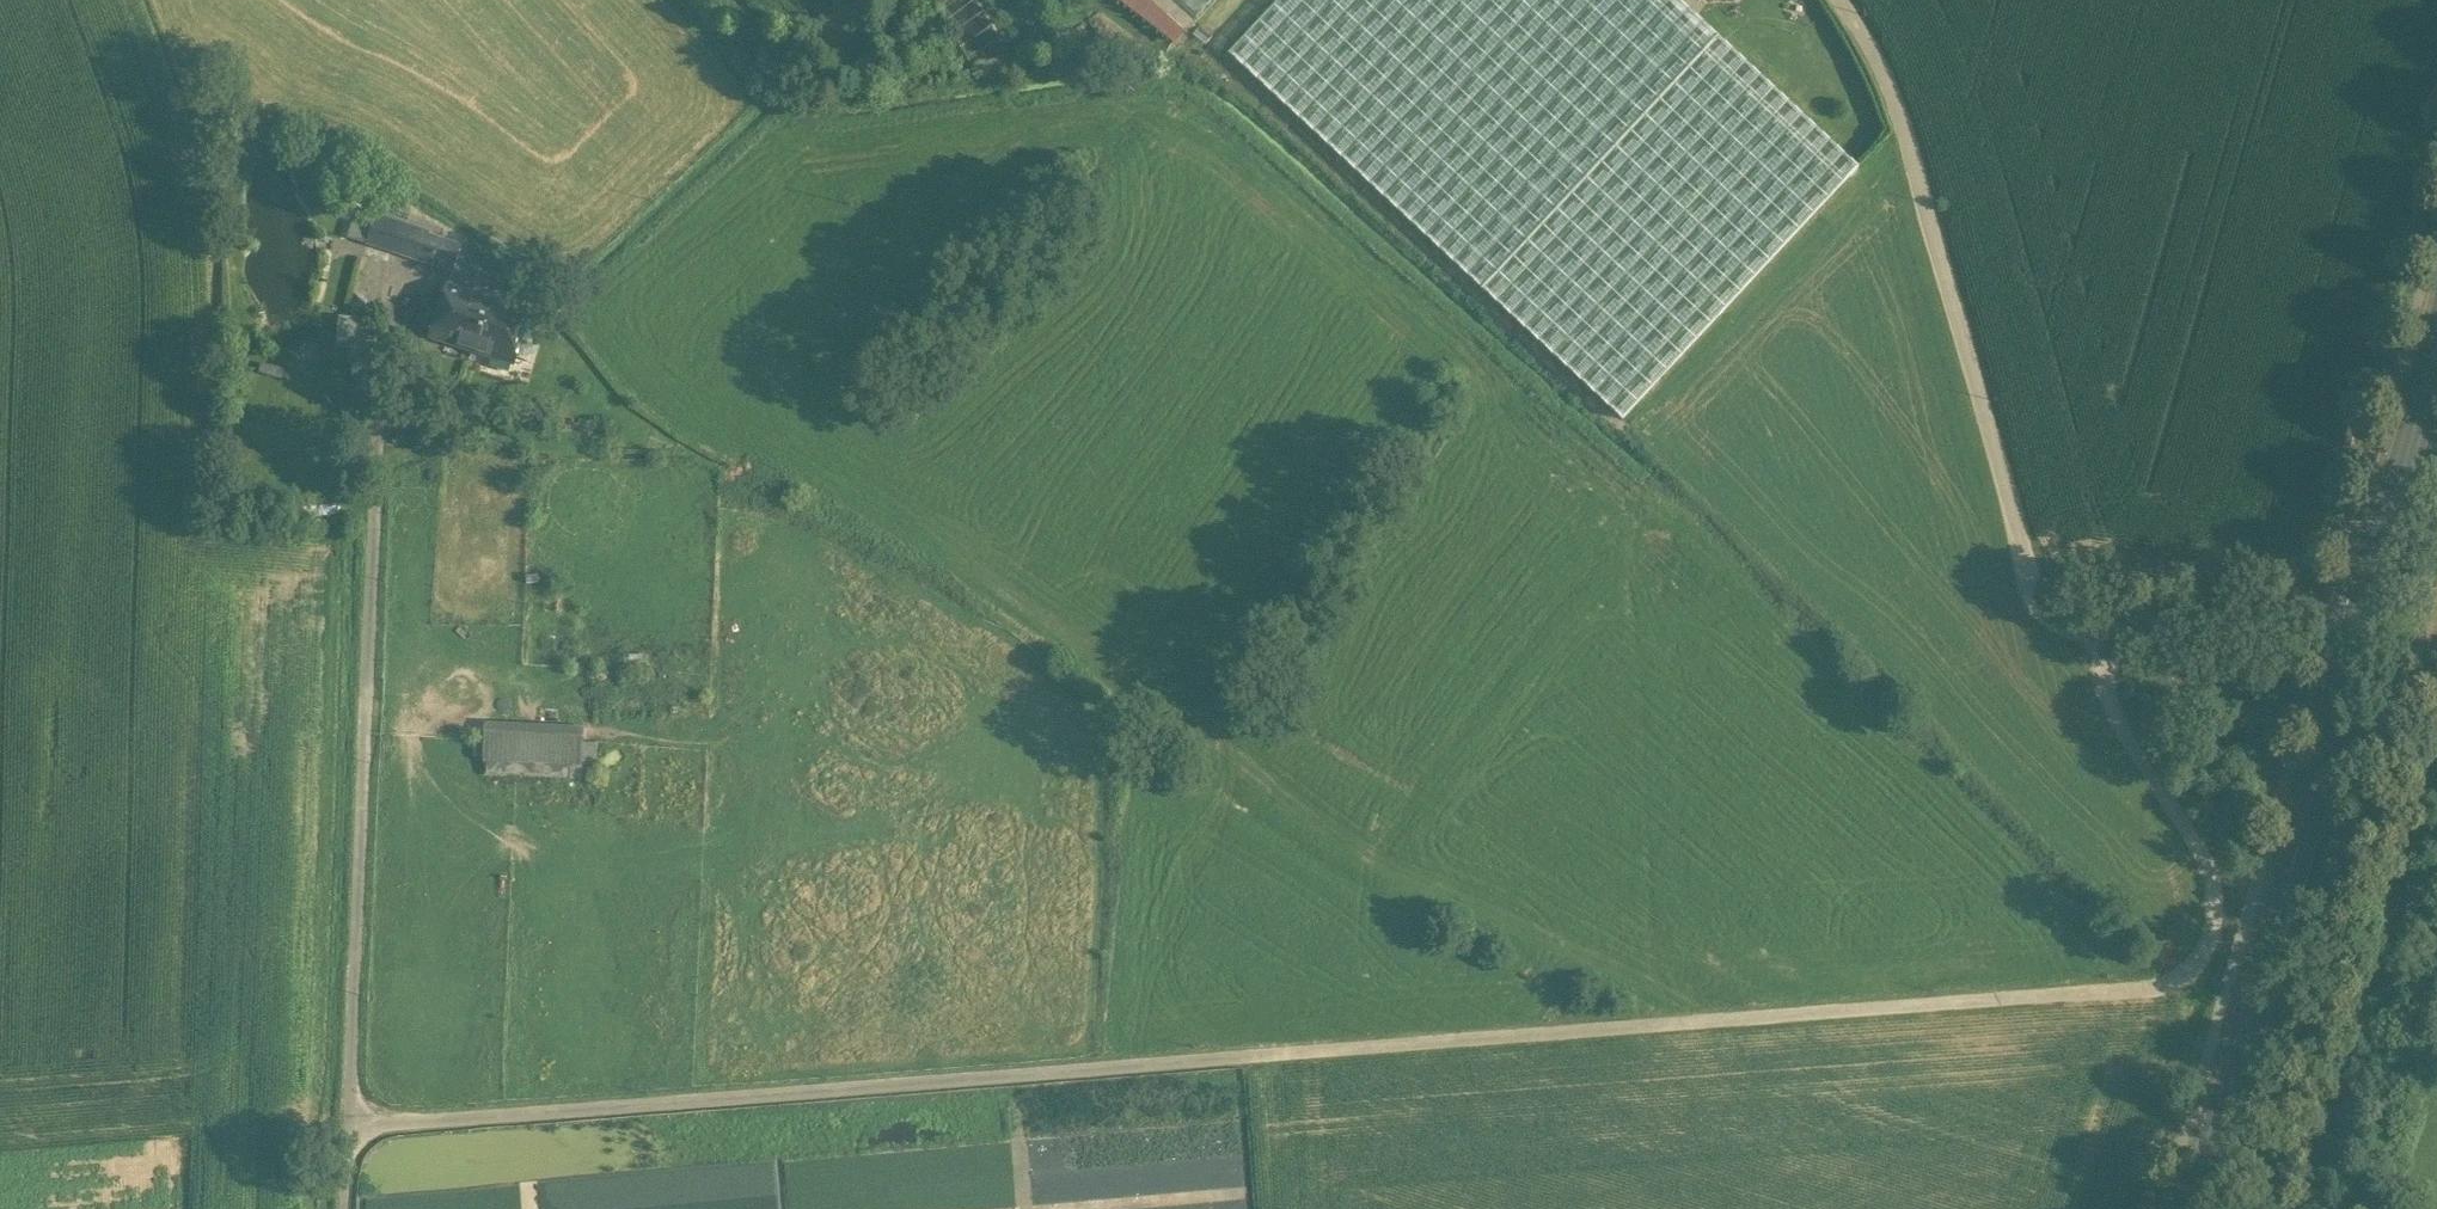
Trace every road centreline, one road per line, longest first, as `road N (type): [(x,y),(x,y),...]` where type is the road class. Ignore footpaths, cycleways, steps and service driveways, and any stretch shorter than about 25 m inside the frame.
road 1 (residential): [(352,1208),(355,1127),(2178,988),(2221,915),(2192,827),(2121,679),(2121,644)]
road 2 (residential): [(2121,644),(2053,604),(1916,113),(1861,0)]
road 3 (primary): [(2207,1208),(2372,615)]
road 4 (residential): [(2372,615),(2121,644)]
road 5 (primary): [(2372,615),(2436,380)]

